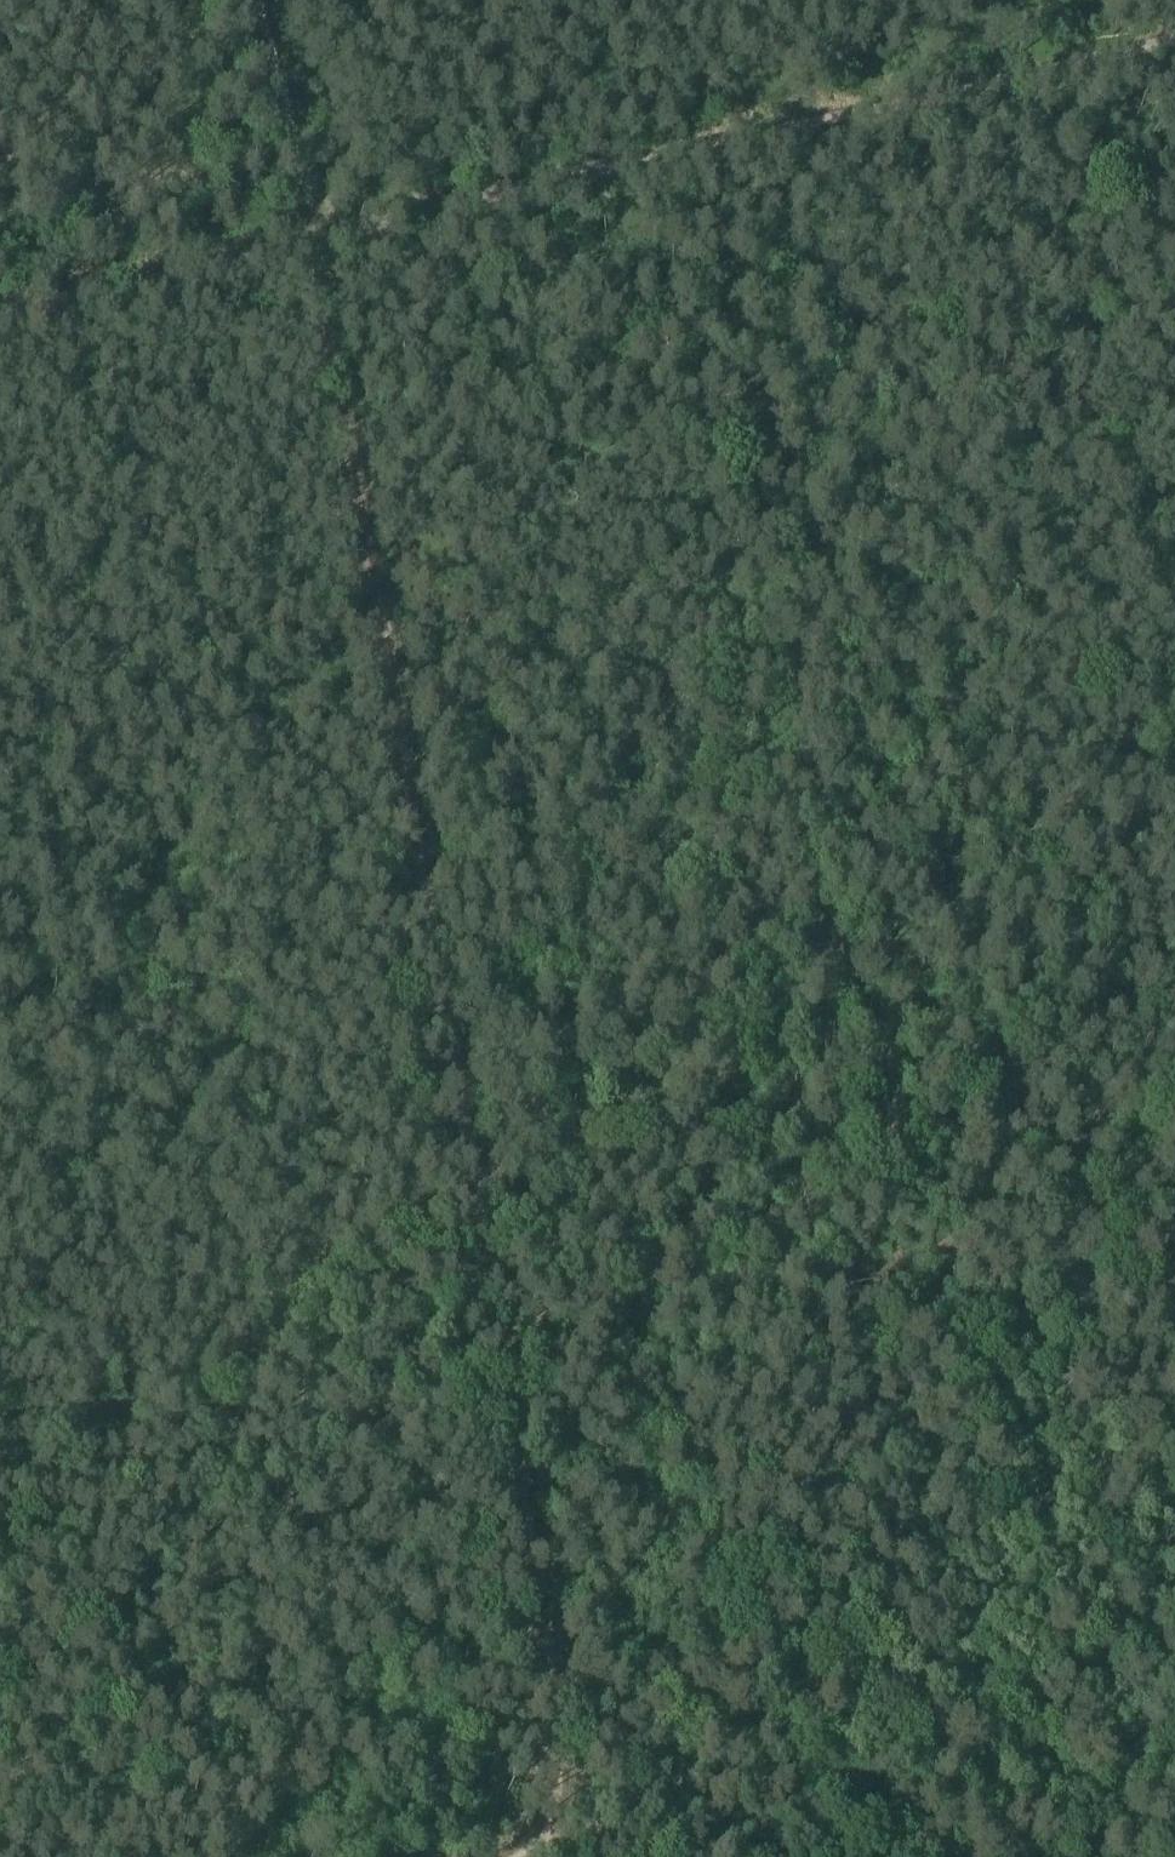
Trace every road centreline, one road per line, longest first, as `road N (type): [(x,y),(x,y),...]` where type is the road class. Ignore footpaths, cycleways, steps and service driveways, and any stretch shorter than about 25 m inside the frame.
road 1 (track): [(1174,36),(328,234)]
road 2 (track): [(275,1856),(166,1712),(0,1526)]
road 3 (track): [(0,307),(328,234)]
road 4 (track): [(259,0),(328,234)]

